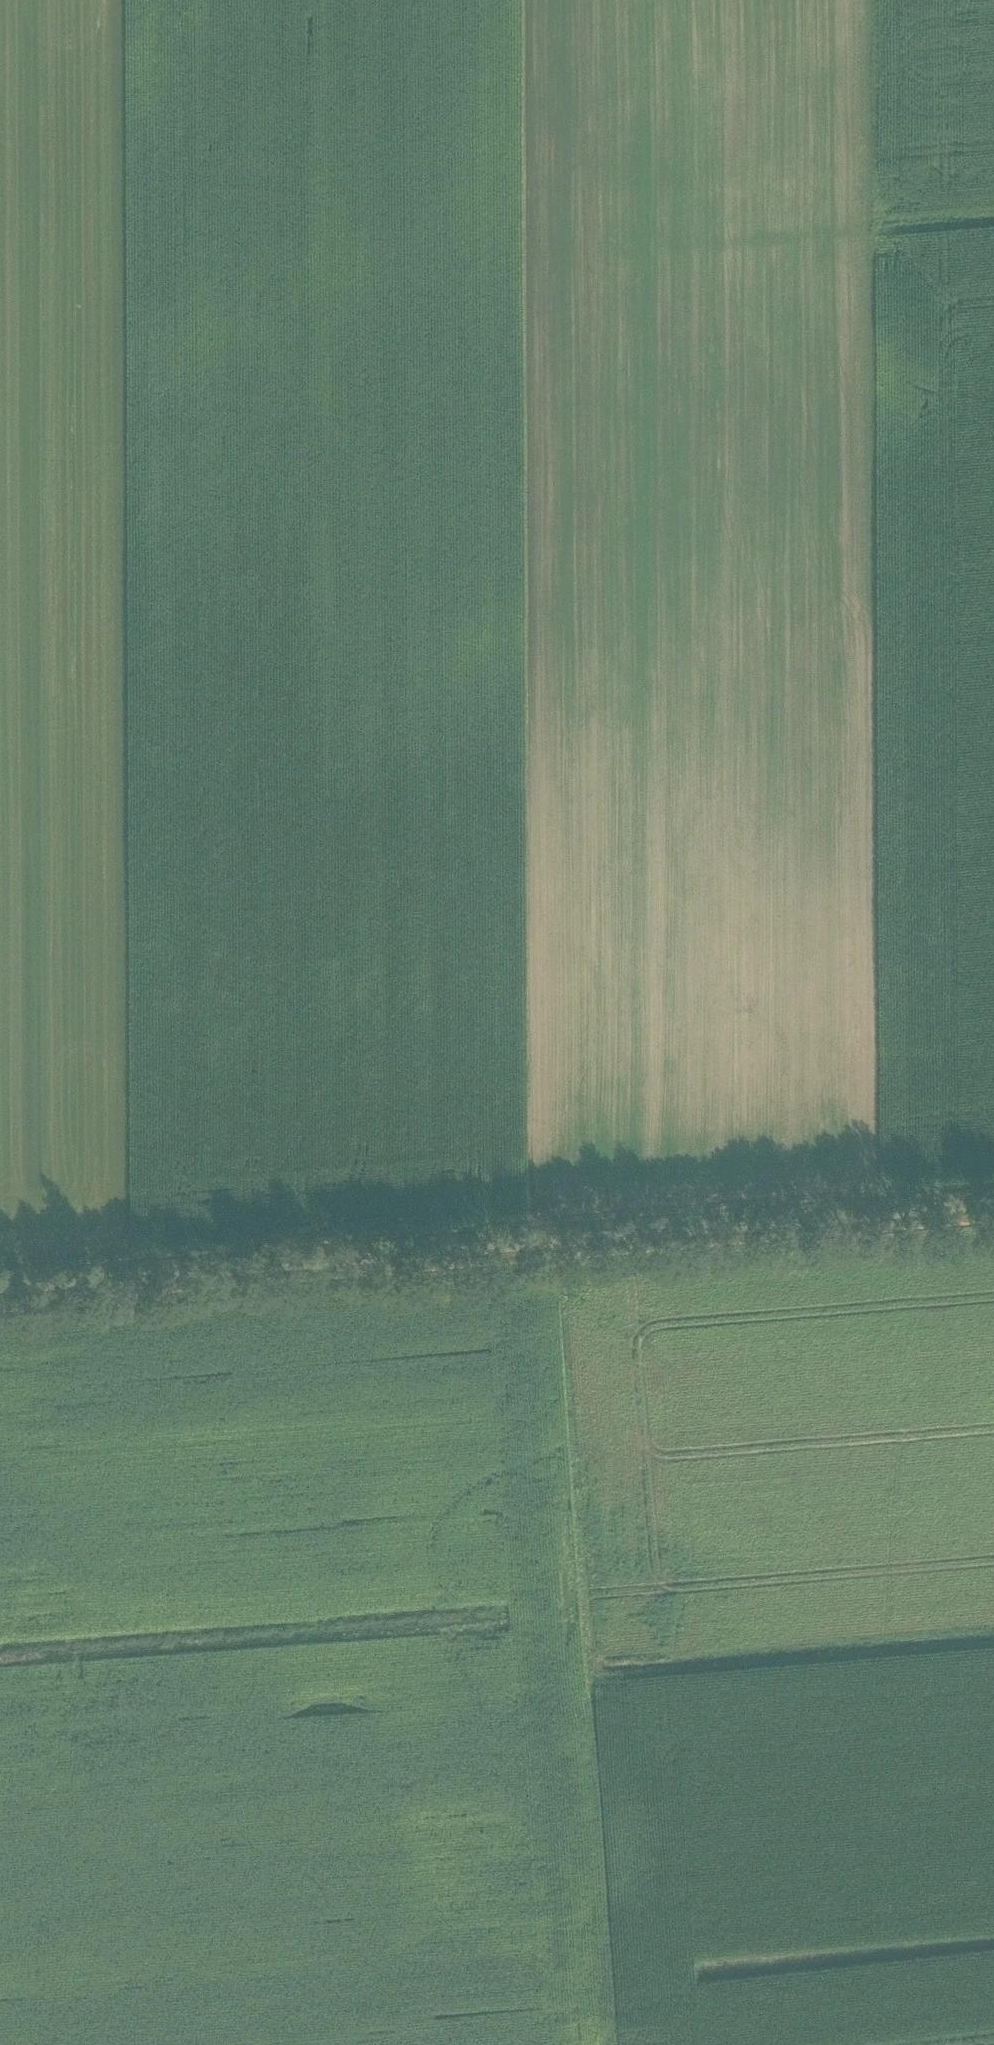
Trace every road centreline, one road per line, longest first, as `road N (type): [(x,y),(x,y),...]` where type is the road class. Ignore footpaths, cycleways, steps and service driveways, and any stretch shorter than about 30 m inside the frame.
road 1 (unclassified): [(0,1289),(993,1204)]

